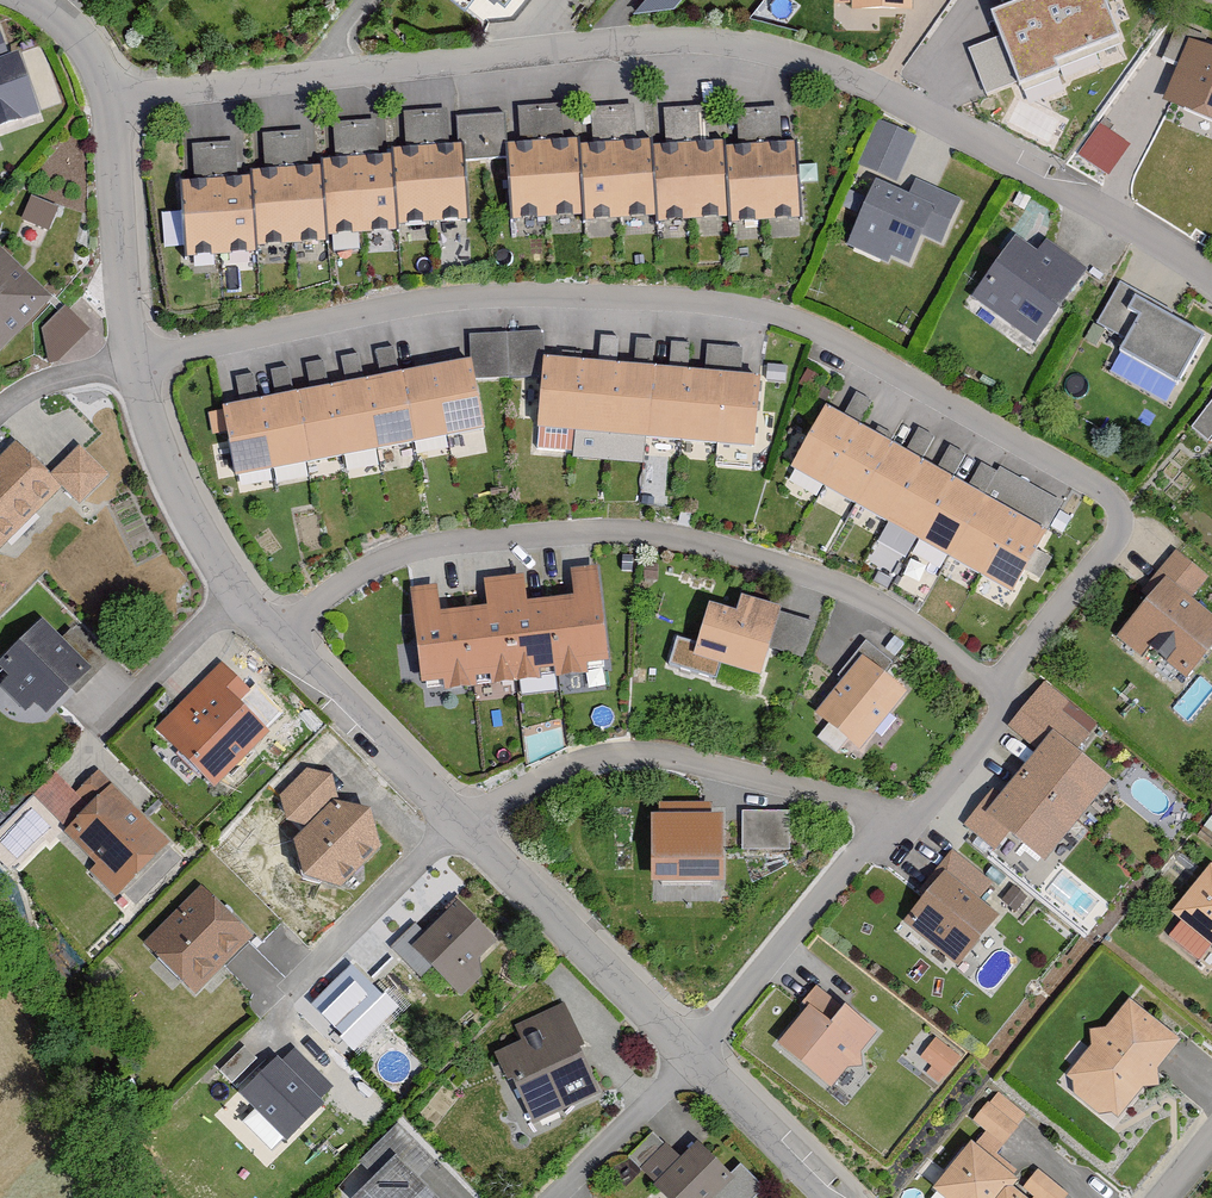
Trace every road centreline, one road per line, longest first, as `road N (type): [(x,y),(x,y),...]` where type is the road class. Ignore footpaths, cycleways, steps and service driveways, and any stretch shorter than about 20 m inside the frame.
road 1 (residential): [(131,361),(403,306),(499,295),(715,303),(804,324),(1116,502),(1114,539),(1018,660),(1005,693)]
road 2 (residential): [(1211,277),(1064,188),(829,67),(747,45),(624,38),(109,99)]
road 3 (residential): [(1005,693),(861,595),(716,546),(634,531),(407,551),(347,580),(275,636)]
road 4 (residential): [(899,822),(847,798),(639,753),(561,769),(460,824)]
road 5 (residential): [(691,1053),(460,824)]
road 6 (residential): [(275,636),(236,592),(184,505),(131,361)]
road 7 (residential): [(899,822),(856,855),(691,1053)]
road 8 (residential): [(460,824),(275,636)]
road 9 (residential): [(131,361),(109,99)]
road 10 (residential): [(835,1197),(691,1053)]
road 11 (residential): [(1005,693),(990,728),(936,797),(899,822)]
road 12 (residential): [(109,99),(82,41),(35,0)]

